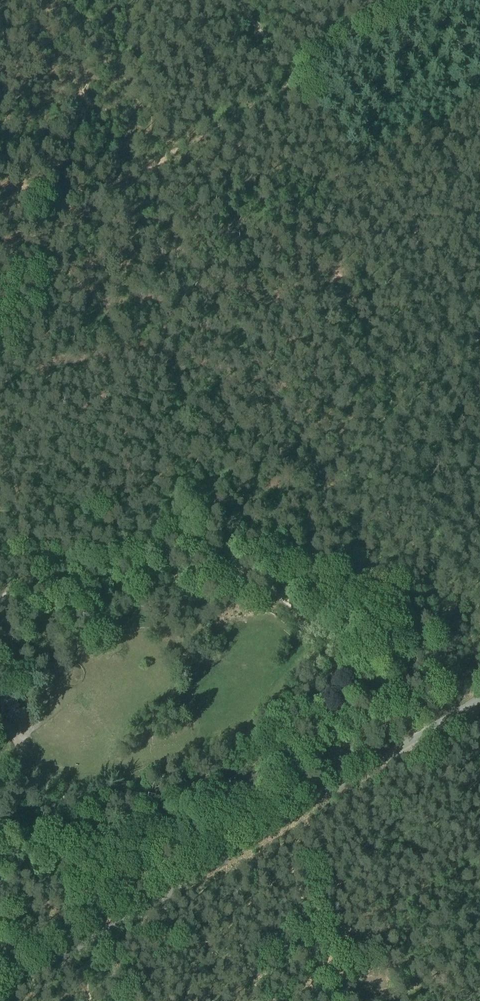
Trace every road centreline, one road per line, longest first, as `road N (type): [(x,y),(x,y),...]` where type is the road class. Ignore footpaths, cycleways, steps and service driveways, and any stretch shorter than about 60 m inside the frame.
road 1 (unclassified): [(0,993),(479,700)]

